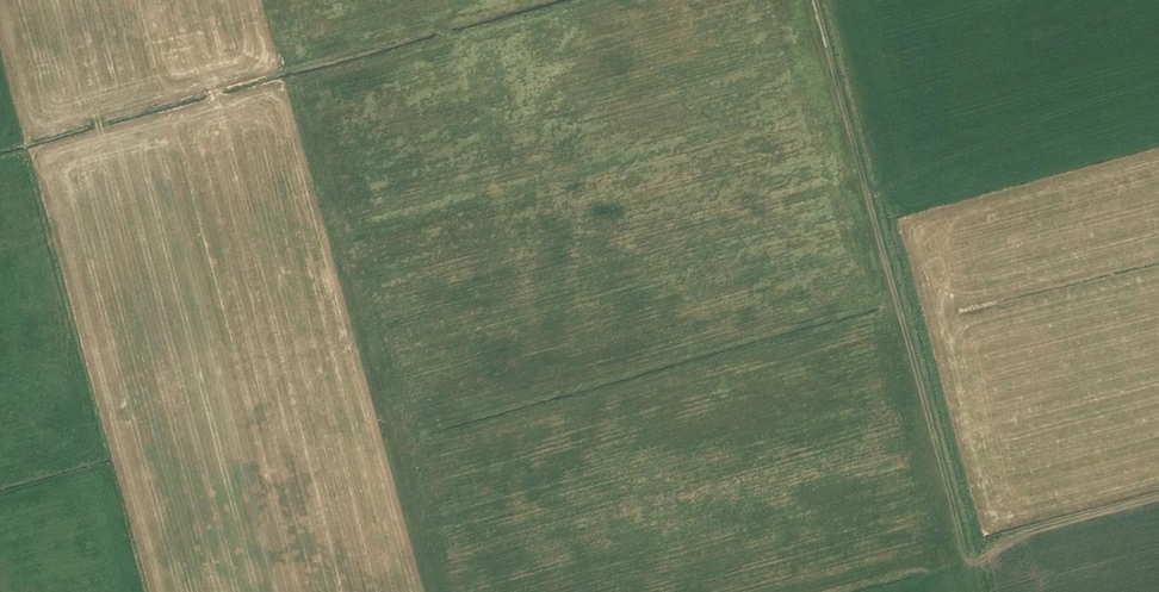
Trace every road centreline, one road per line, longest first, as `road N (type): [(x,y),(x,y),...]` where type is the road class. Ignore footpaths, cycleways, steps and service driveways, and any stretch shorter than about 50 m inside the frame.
road 1 (track): [(815,0),(889,273)]

